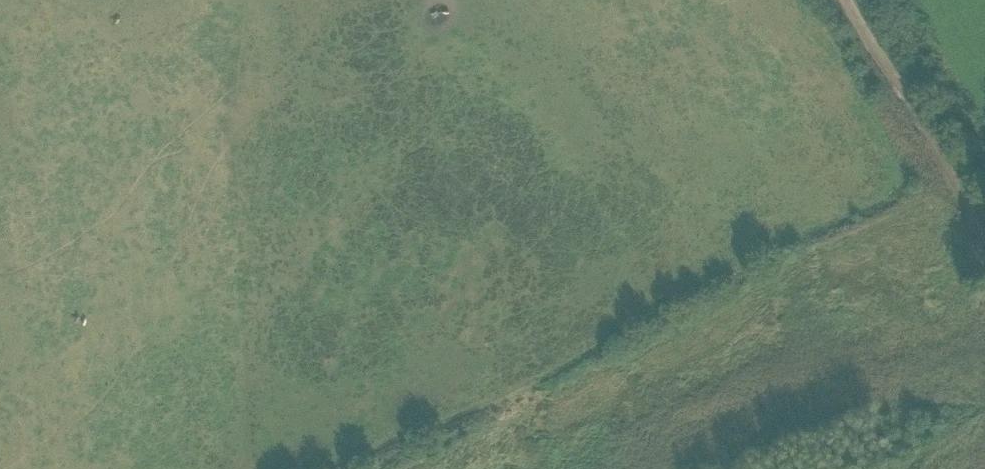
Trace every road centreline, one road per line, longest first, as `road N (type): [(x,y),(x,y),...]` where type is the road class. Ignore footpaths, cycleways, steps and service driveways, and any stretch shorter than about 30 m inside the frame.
road 1 (track): [(984,252),(956,178),(847,0)]

